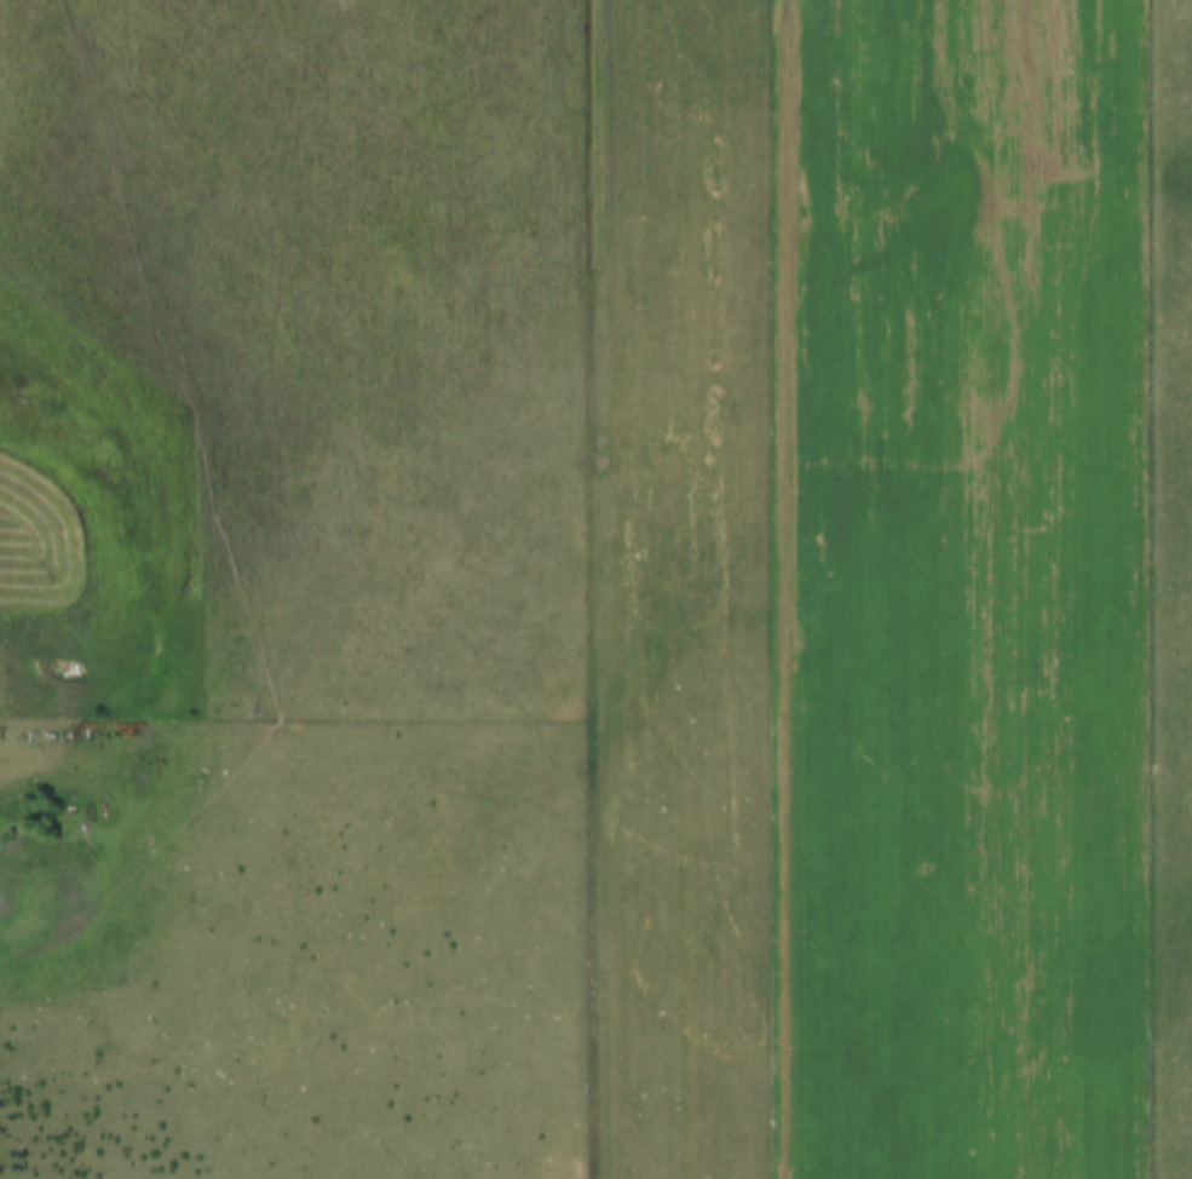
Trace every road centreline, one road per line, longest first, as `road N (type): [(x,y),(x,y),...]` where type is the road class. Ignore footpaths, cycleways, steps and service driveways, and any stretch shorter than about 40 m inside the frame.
road 1 (track): [(775,0),(772,1178)]

